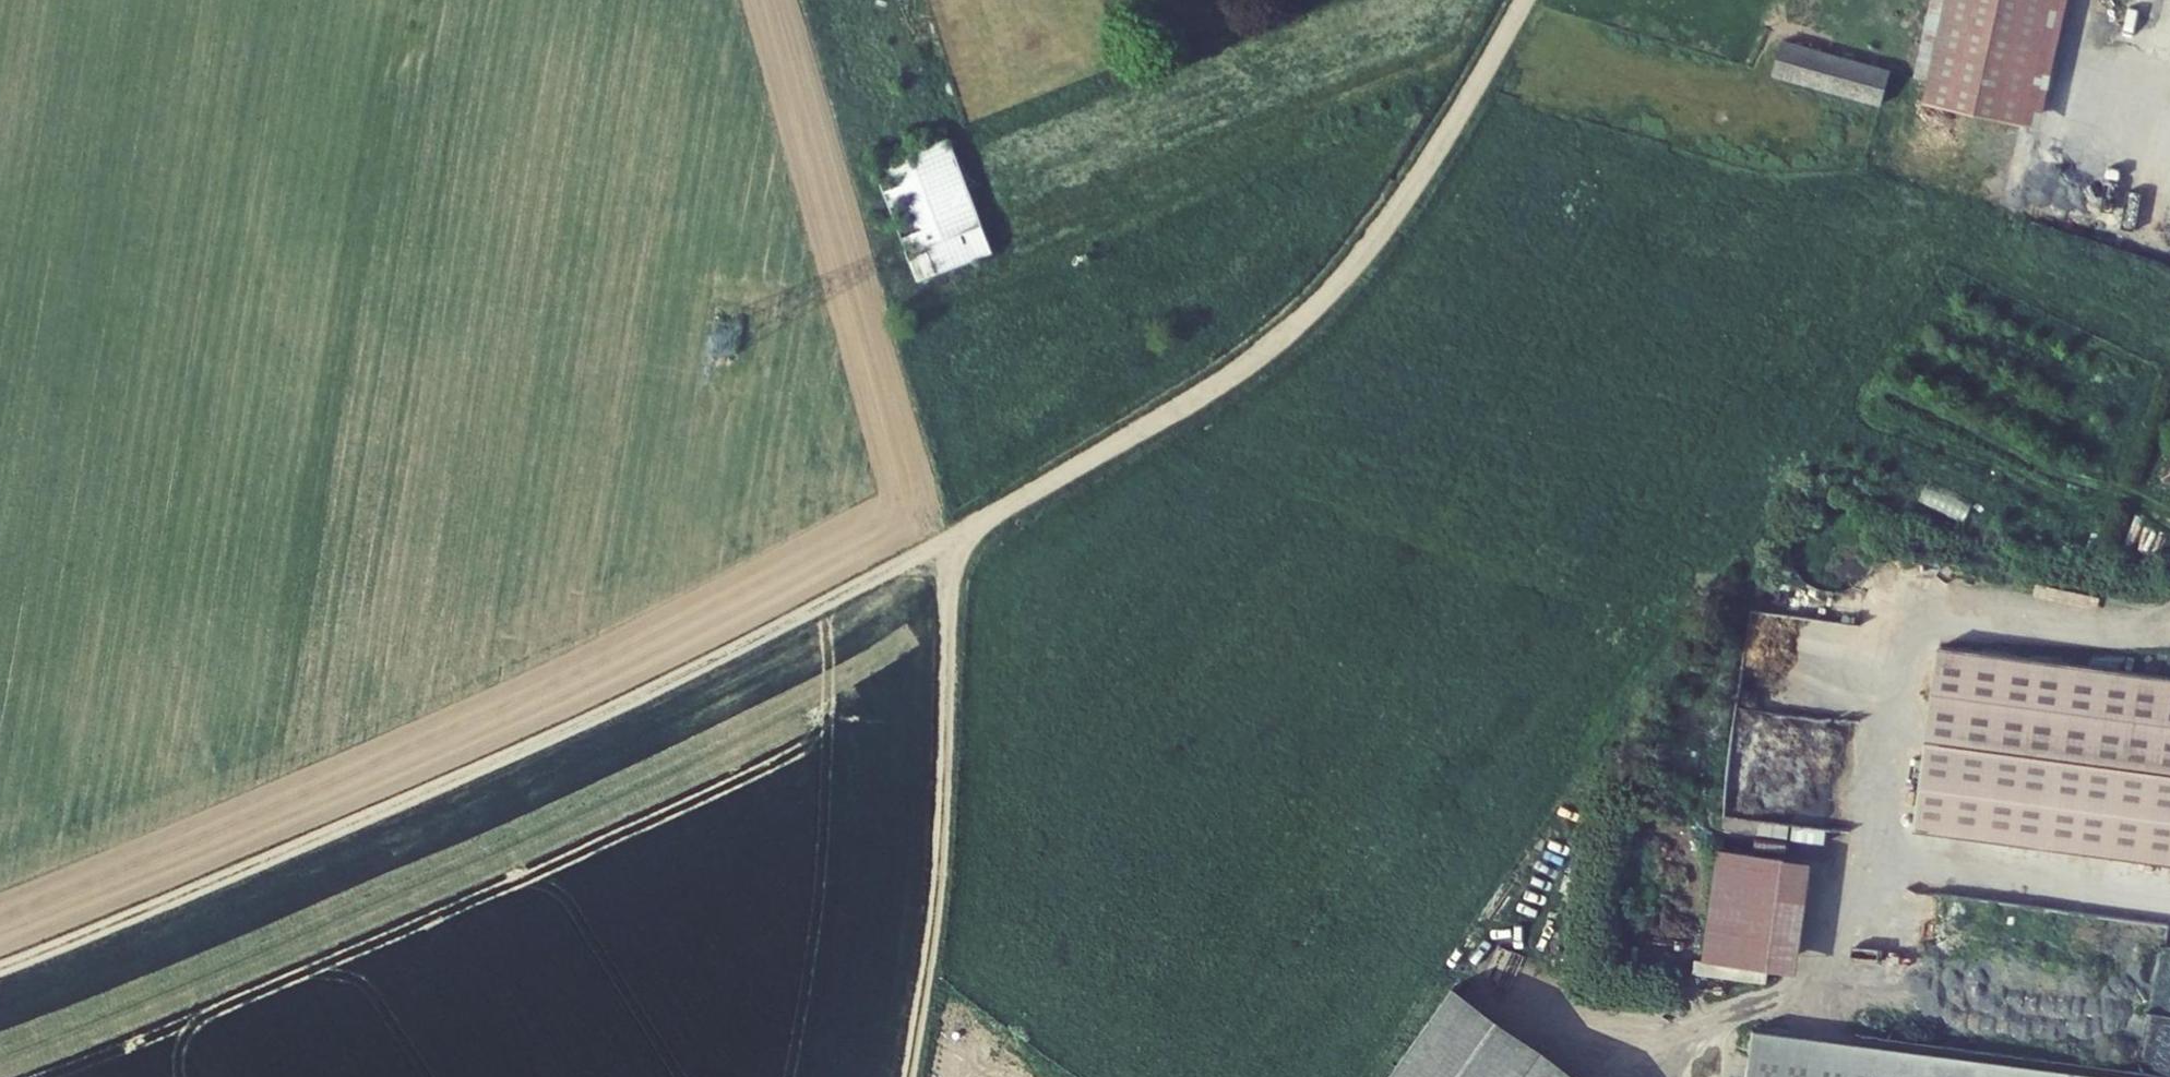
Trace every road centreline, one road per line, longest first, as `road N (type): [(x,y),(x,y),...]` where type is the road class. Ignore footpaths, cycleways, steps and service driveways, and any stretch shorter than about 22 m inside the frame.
road 1 (track): [(947,545),(358,827),(0,969)]
road 2 (track): [(2169,640),(1906,603),(1878,858),(2169,899)]
road 3 (track): [(1518,0),(1330,291),(1252,367),(947,545)]
road 4 (track): [(947,545),(927,971),(907,1076)]

